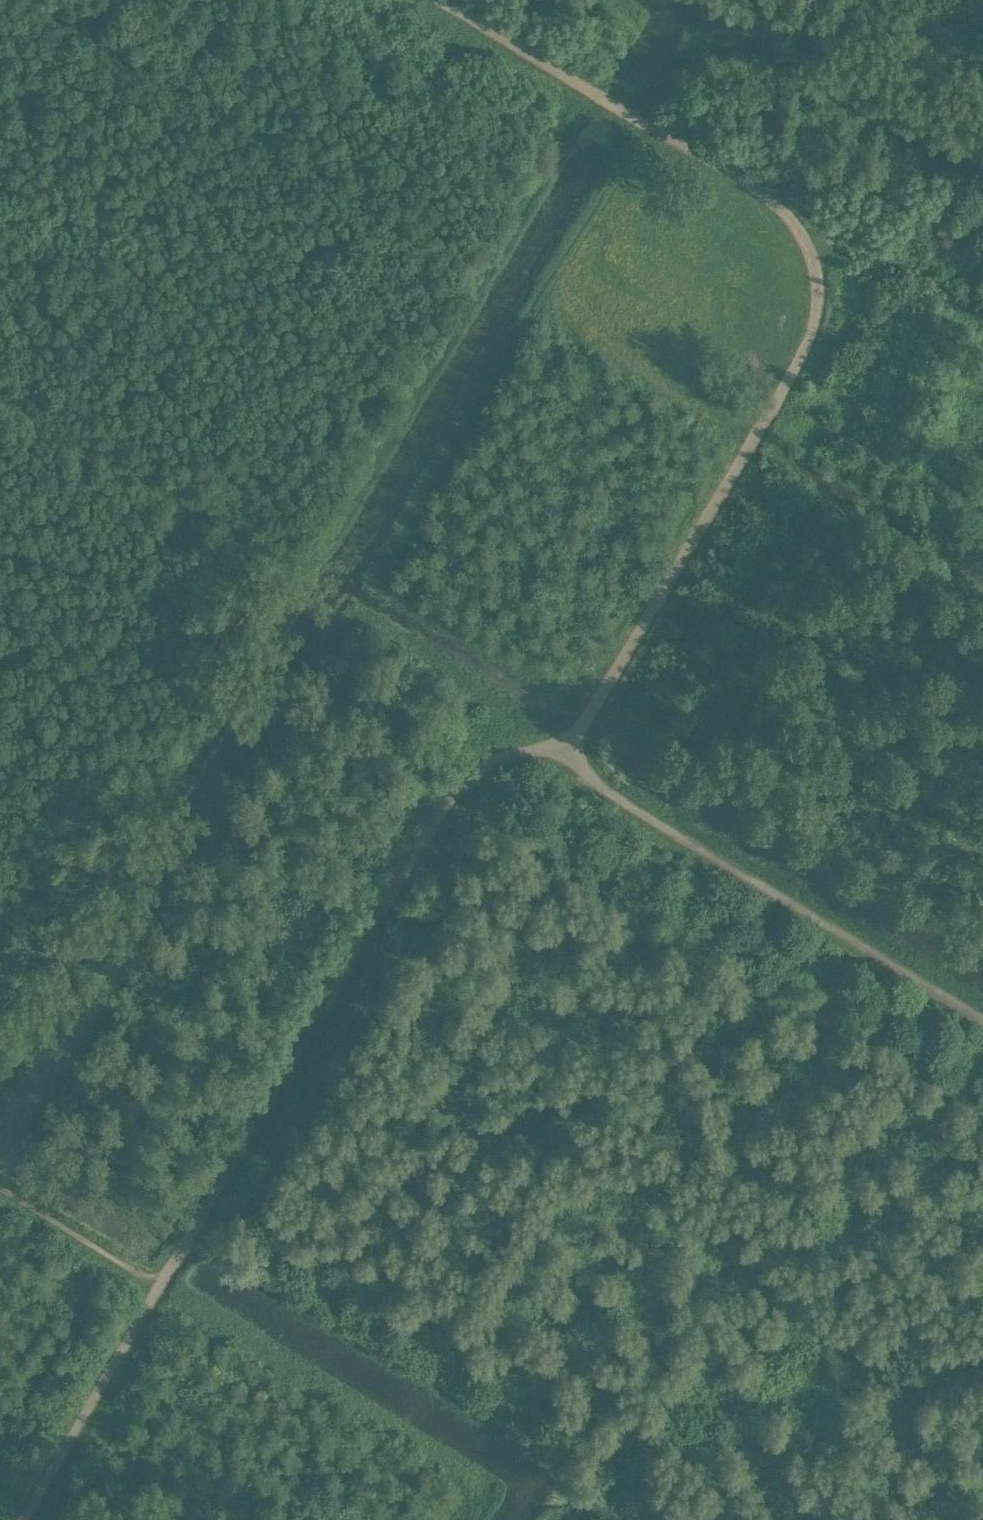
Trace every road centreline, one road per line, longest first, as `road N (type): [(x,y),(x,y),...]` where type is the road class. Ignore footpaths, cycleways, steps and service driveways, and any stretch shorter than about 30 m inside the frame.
road 1 (track): [(564,759),(810,337),(817,274),(804,236),(761,190),(440,0)]

